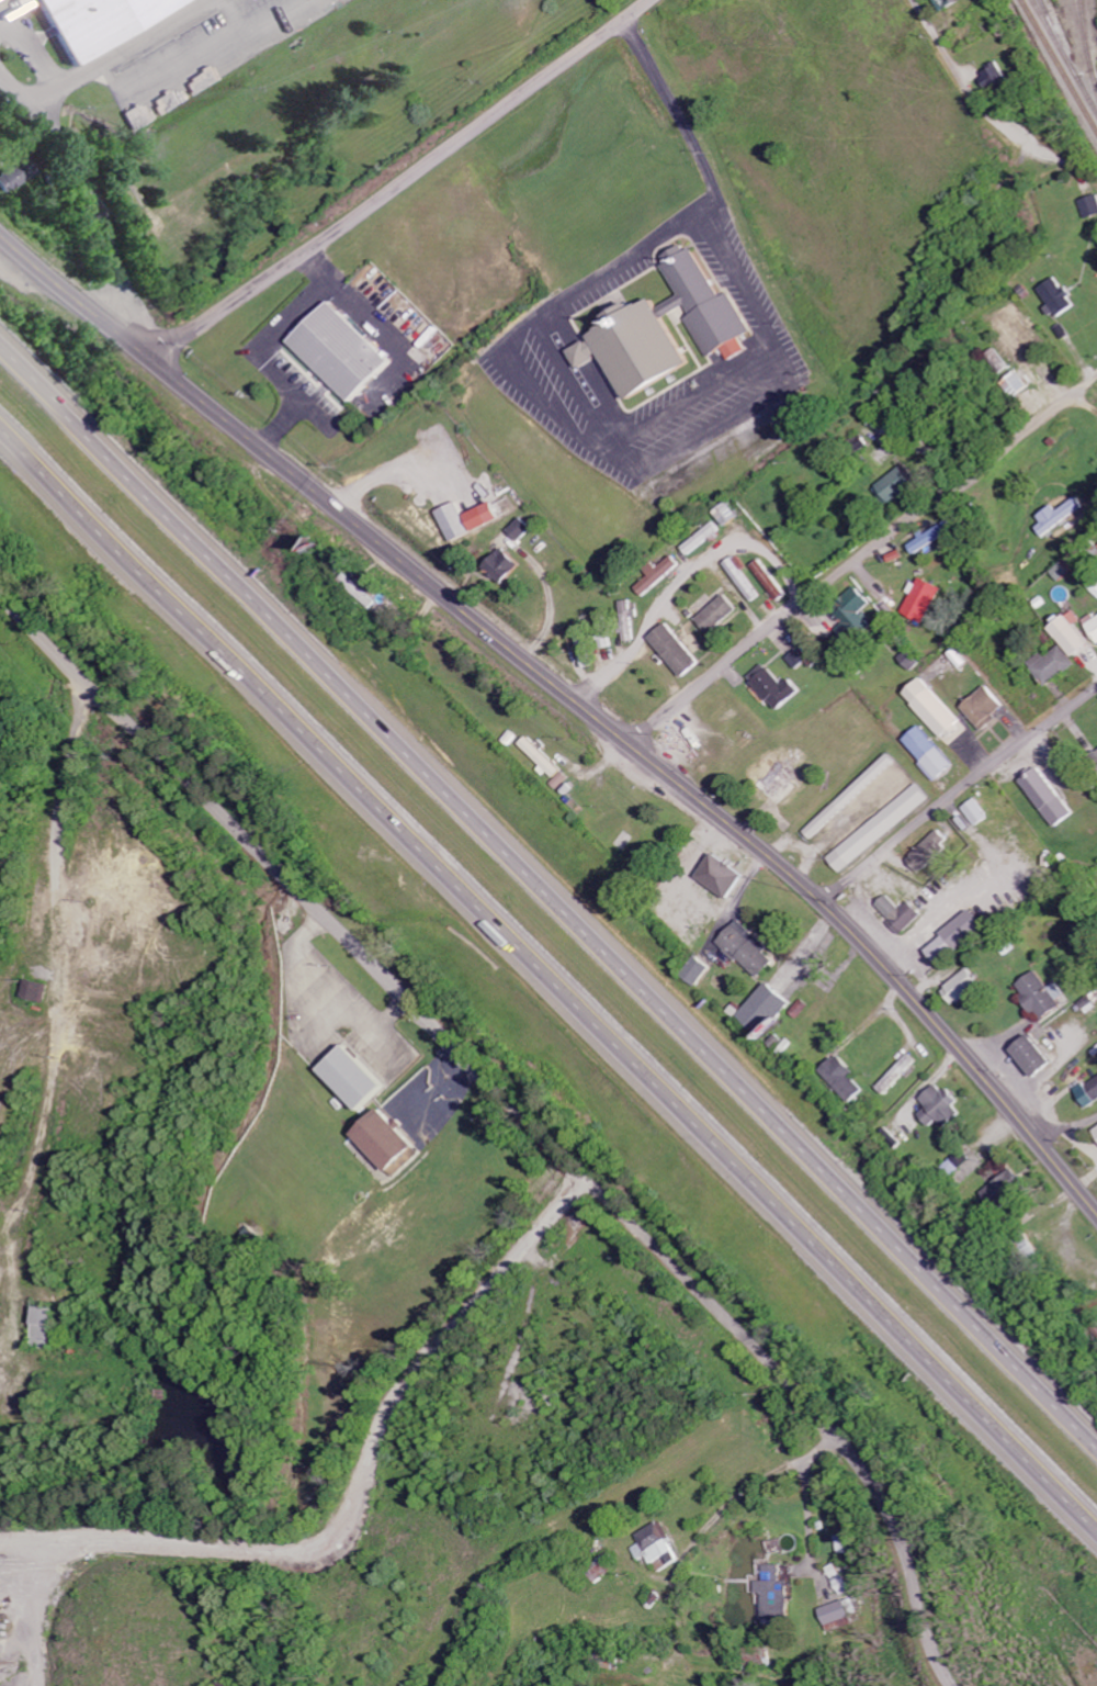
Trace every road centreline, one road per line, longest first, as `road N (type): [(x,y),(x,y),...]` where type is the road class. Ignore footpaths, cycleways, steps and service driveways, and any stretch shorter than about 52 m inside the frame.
road 1 (motorway): [(1096,1454),(0,353)]
road 2 (motorway): [(0,422),(1096,1520)]
road 3 (primary): [(1096,1218),(881,967),(784,873),(0,234)]
road 4 (residential): [(949,1685),(897,1535),(836,1439),(0,597)]
road 5 (residential): [(72,671),(45,870),(66,970),(61,1034),(23,1161),(23,1200),(82,1355),(185,1385)]
road 6 (residential): [(556,1157),(380,1395),(349,1466),(323,1510),(304,1524),(174,1522),(67,1500)]
road 7 (residential): [(148,359),(312,252),(653,0)]
road 8 (residential): [(626,744),(872,547),(958,491),(1094,375)]
road 9 (residential): [(817,902),(1096,691)]
road 10 (residential): [(1064,164),(1000,127),(975,102),(914,0)]
road 11 (residential): [(719,670),(637,607),(606,620),(538,674)]

